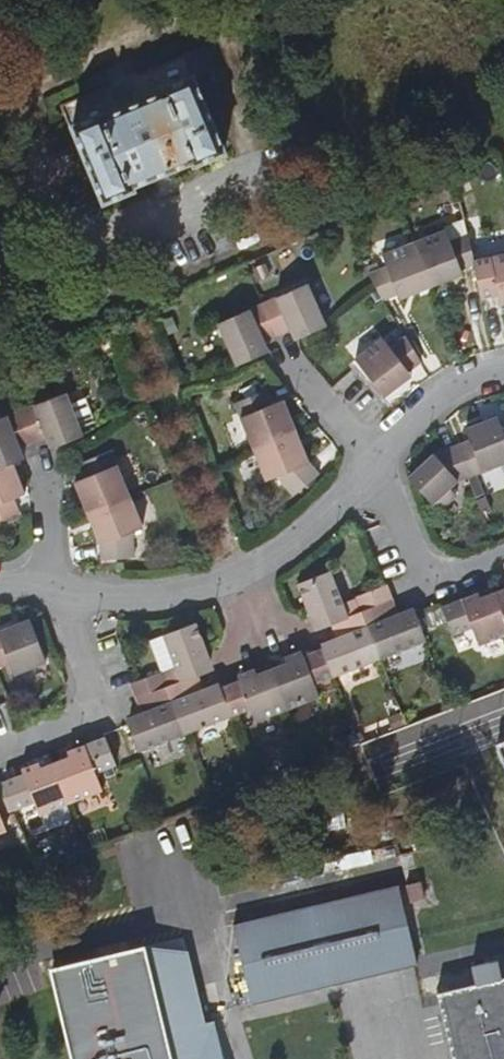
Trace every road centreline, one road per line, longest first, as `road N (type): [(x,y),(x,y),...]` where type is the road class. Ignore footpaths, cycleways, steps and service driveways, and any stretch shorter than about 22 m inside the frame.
road 1 (residential): [(0,745),(99,699),(95,670),(62,598)]
road 2 (residential): [(377,468),(428,564),(503,562)]
road 3 (residential): [(62,598),(153,596),(241,574)]
road 4 (residential): [(241,574),(377,468)]
road 5 (residential): [(377,468),(452,392),(503,371)]
road 6 (residential): [(287,366),(377,468)]

